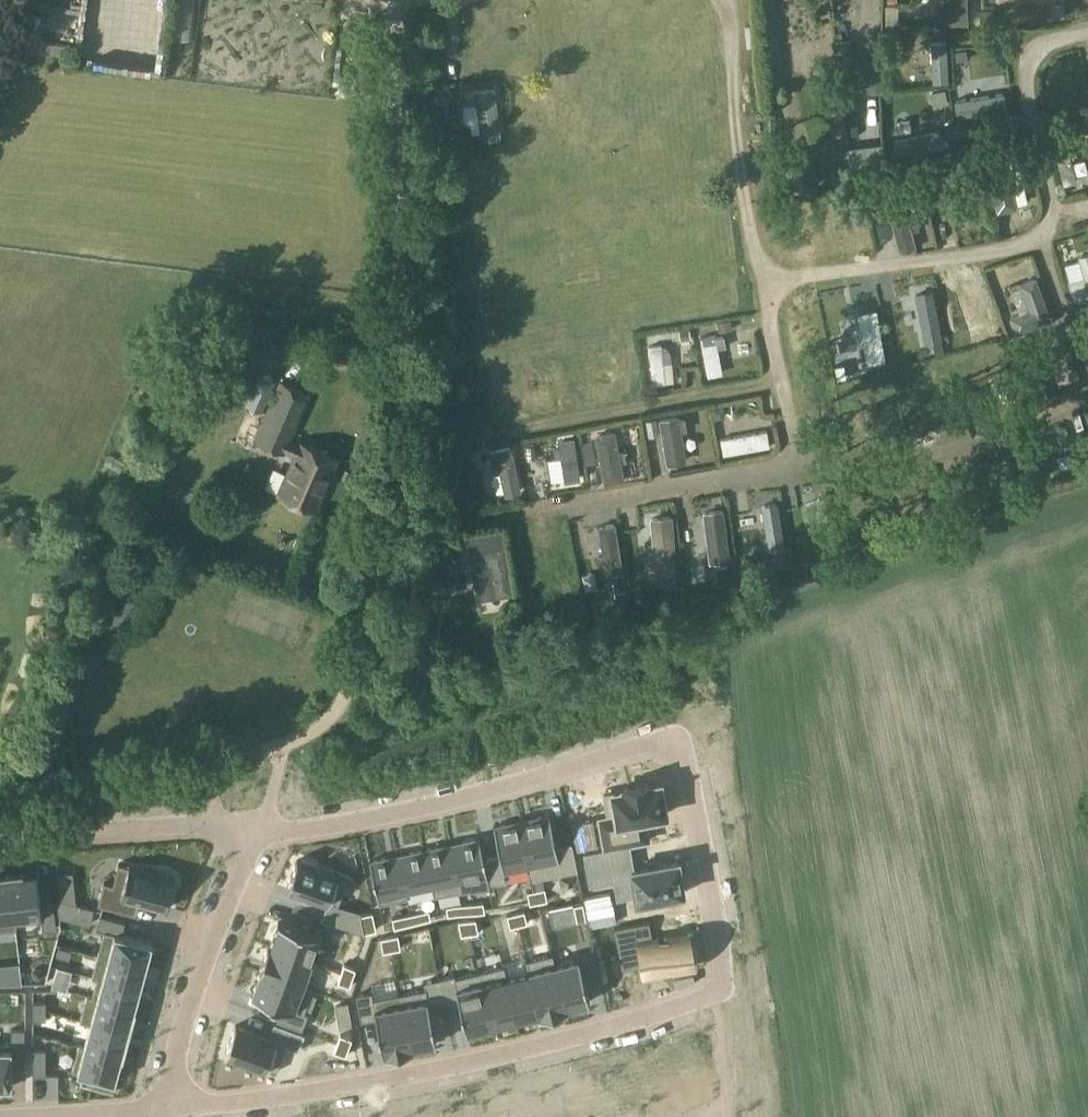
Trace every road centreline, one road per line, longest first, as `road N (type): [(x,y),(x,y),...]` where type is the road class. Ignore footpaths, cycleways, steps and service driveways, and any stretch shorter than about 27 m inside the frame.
road 1 (track): [(0,790),(256,749),(314,733),(339,705),(364,637),(402,395),(392,0)]
road 2 (residential): [(259,826),(321,826),(467,795),(654,740),(671,745),(691,774),(724,963)]
road 3 (residential): [(163,1111),(340,1087),(683,1009),(714,995),(724,963)]
road 4 (residential): [(259,826),(190,1003),(163,1111)]
road 5 (residential): [(0,842),(259,826)]
road 6 (residential): [(1,1116),(163,1111)]

